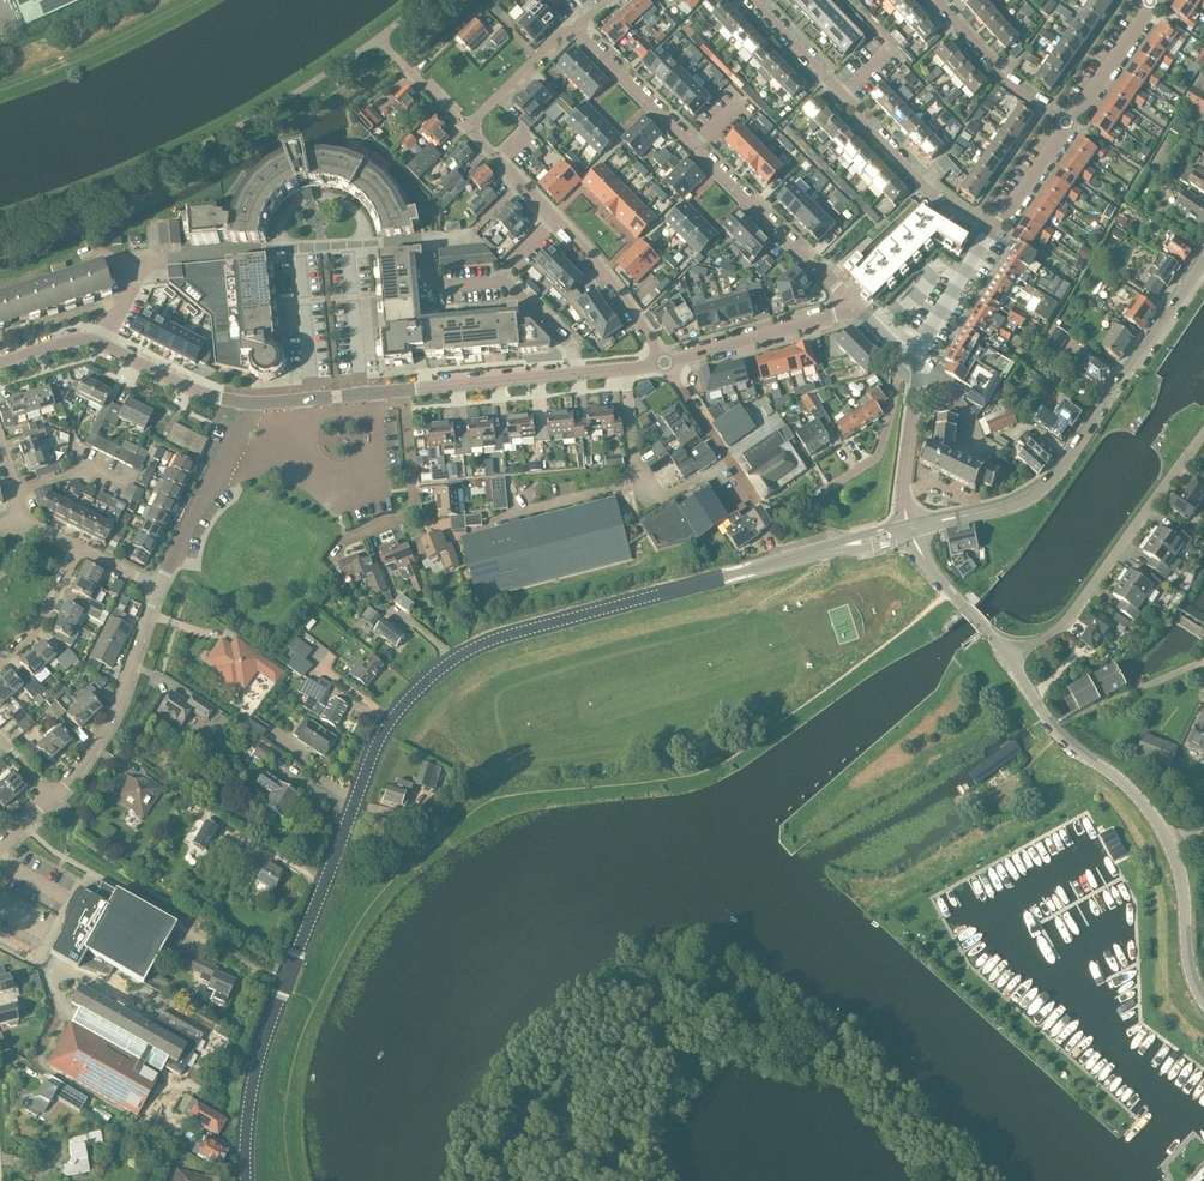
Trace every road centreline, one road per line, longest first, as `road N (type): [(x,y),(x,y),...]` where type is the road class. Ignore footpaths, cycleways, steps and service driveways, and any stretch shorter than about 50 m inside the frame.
road 1 (secondary): [(245,1180),(250,1099),(269,1026),(374,749),(431,673),(501,634),(832,547)]
road 2 (residential): [(857,310),(580,31)]
road 3 (secondary): [(959,517),(1028,497),(1058,473),(1203,259)]
road 4 (residential): [(363,393),(347,245),(299,248),(313,398)]
road 5 (residential): [(753,0),(921,182),(994,229)]
road 6 (residential): [(467,128),(592,258),(664,363)]
road 7 (unclassified): [(1006,655),(1055,633),(1203,433)]
road 8 (residential): [(0,363),(88,338),(196,391),(251,403)]
road 9 (residential): [(403,389),(664,363)]
road 10 (tertiary): [(1168,842),(1133,793),(1056,732),(1006,655)]
road 11 (residential): [(55,800),(113,720),(156,587)]
road 12 (track): [(0,86),(196,0)]
road 13 (residential): [(156,587),(251,403)]
road 14 (residential): [(664,363),(857,310)]
road 15 (residential): [(347,539),(414,507),(403,389)]
road 16 (residential): [(897,348),(893,406),(876,458),(808,499)]
road 17 (residential): [(1068,122),(1001,80),(938,0)]
road 18 (tertiary): [(1203,1007),(1191,984),(1185,901),(1168,842)]
road 19 (residential): [(757,503),(664,363)]
road 20 (residential): [(915,365),(994,229)]
road 21 (residential): [(580,31),(562,33),(467,128)]
road 22 (track): [(1203,661),(1068,719)]
road 23 (residential): [(1068,122),(1153,4)]
road 24 (residential): [(0,665),(38,630),(79,548)]
road 25 (residential): [(904,500),(915,365)]
road 26 (residential): [(994,229),(1068,122)]

